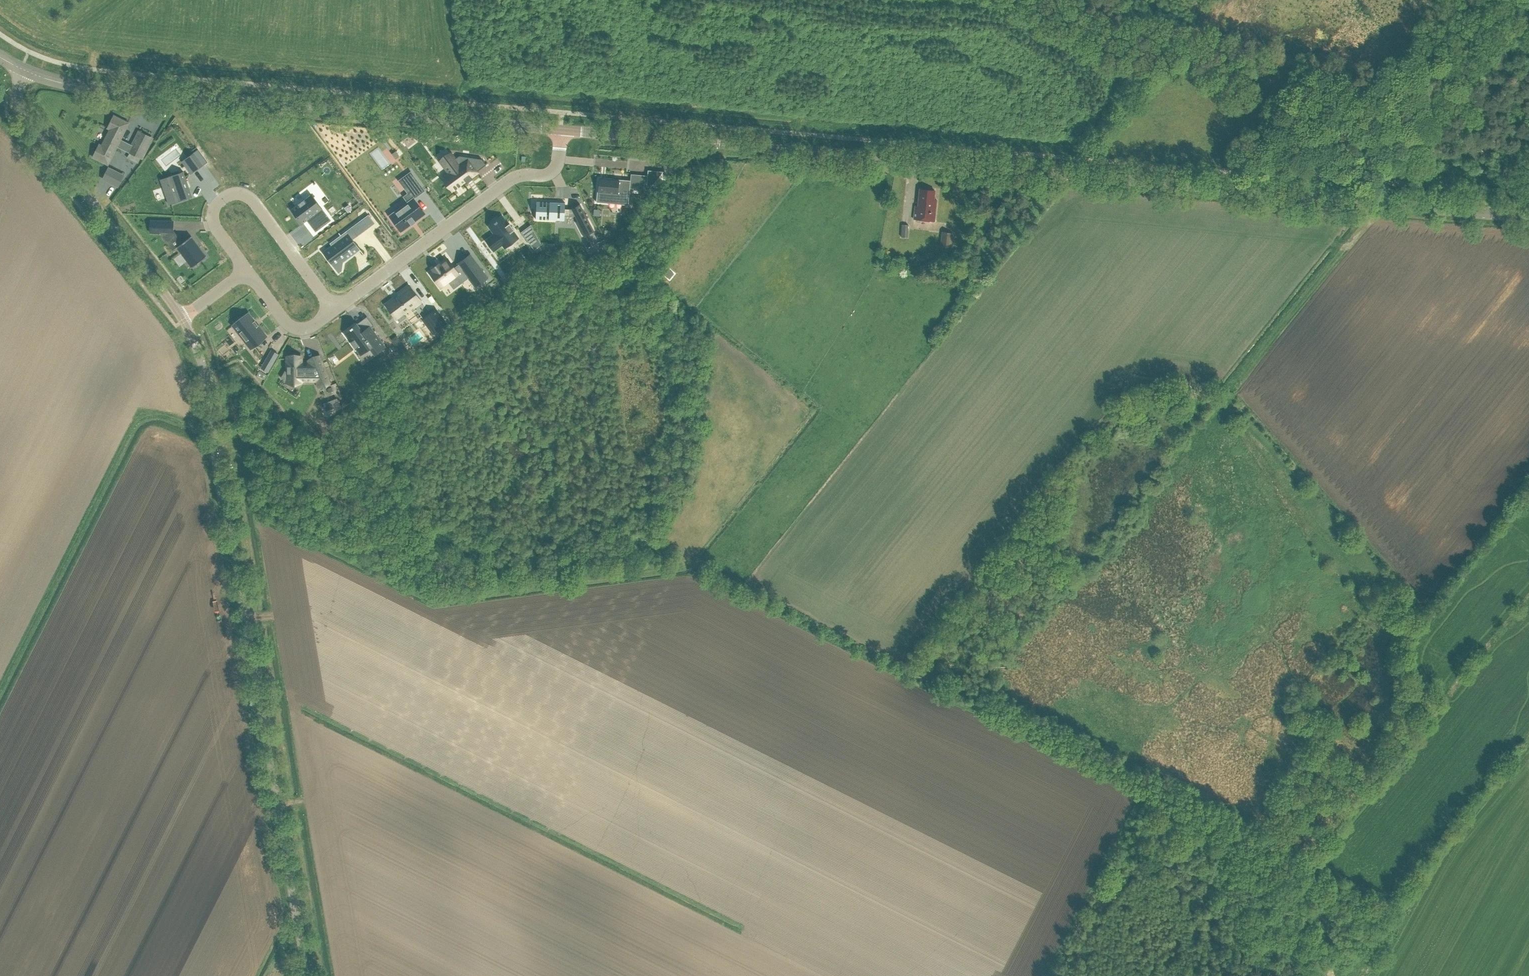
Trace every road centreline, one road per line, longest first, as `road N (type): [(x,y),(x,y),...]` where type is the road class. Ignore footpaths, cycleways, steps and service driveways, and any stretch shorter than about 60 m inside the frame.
road 1 (tertiary): [(1528,217),(563,129)]
road 2 (unclassified): [(306,975),(208,394),(183,318)]
road 3 (tertiary): [(563,129),(95,88),(22,70)]
road 4 (residential): [(563,129),(552,172),(515,177),(335,309)]
road 5 (unclassified): [(183,318),(18,106),(22,70)]
road 6 (residential): [(246,271),(213,218),(218,202),(233,193),(254,200),(335,309)]
road 7 (residential): [(335,309),(310,327),(291,326),(246,271)]

